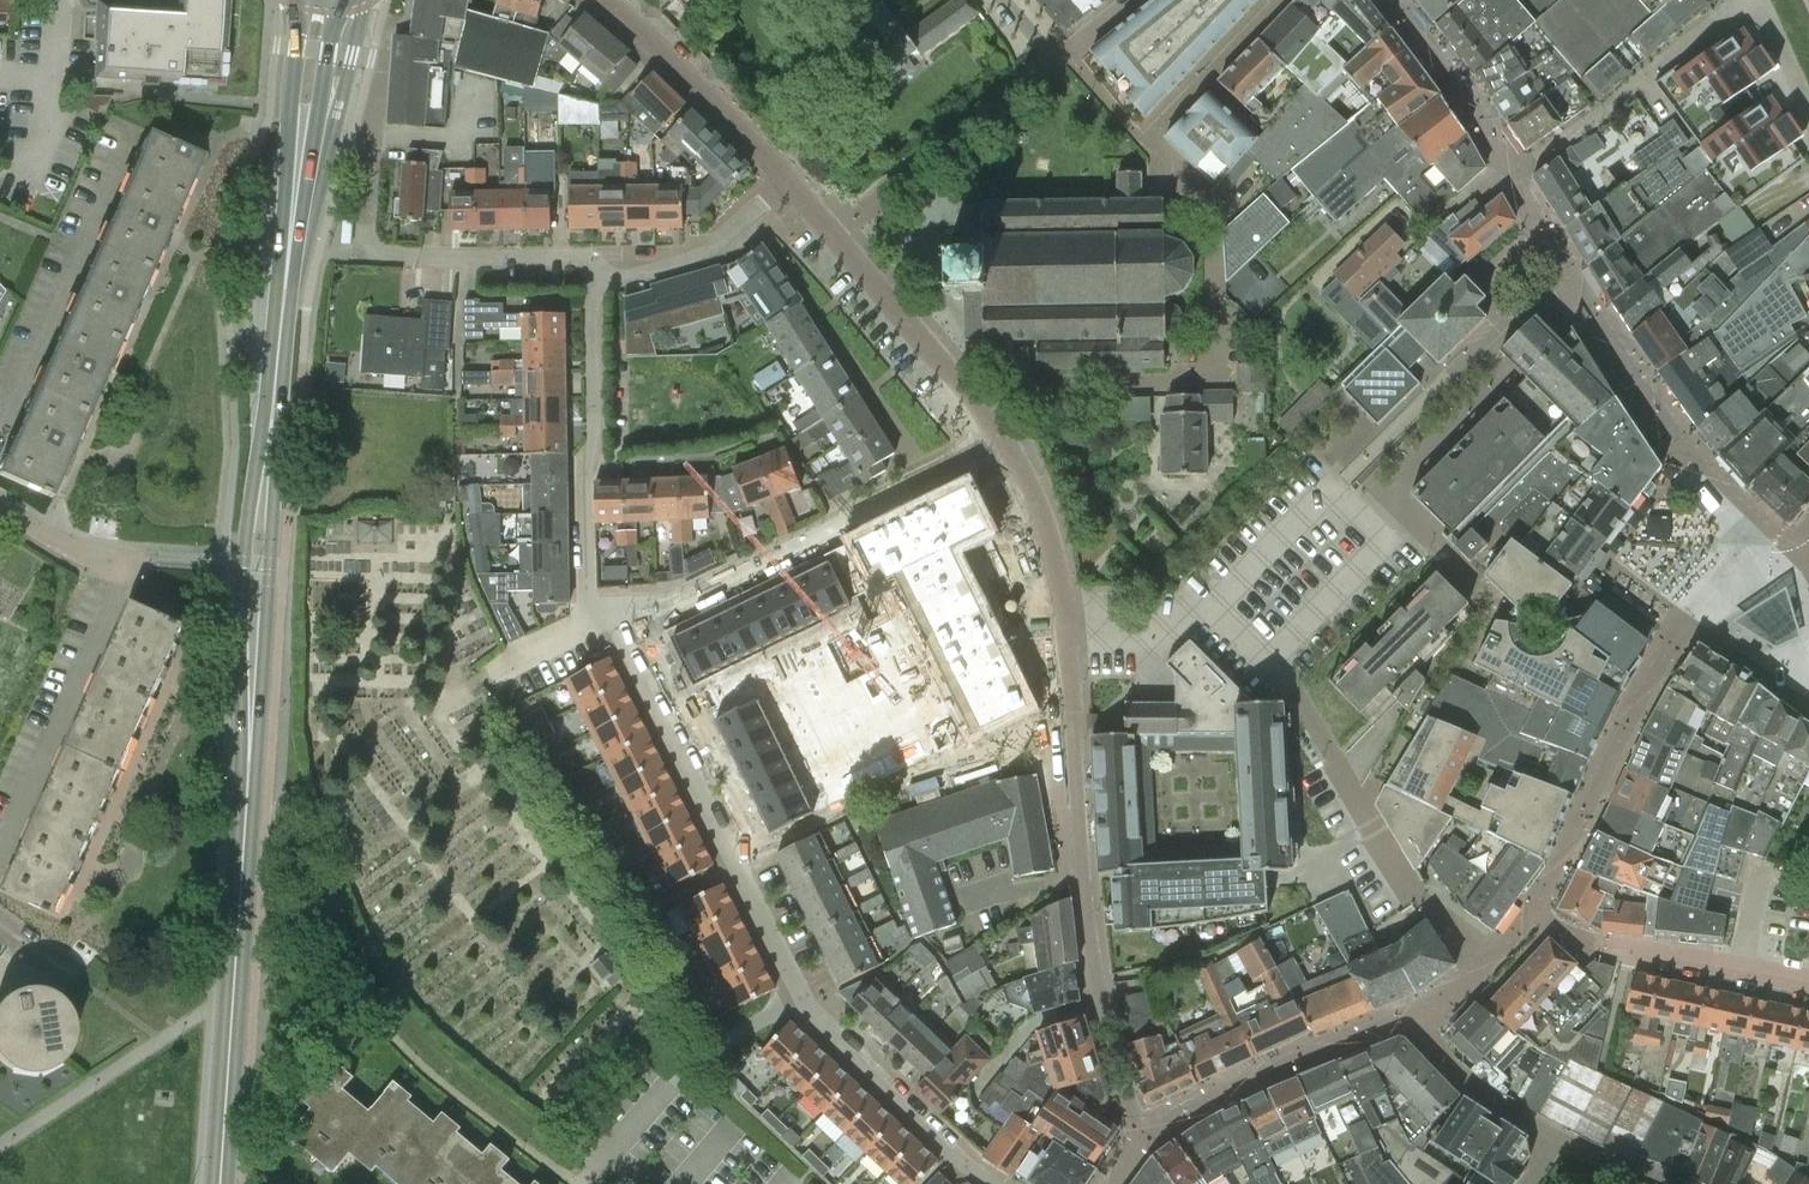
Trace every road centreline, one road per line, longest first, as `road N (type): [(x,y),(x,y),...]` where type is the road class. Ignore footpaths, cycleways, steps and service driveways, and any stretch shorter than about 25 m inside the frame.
road 1 (residential): [(997,1183),(966,1164),(801,993),(627,646),(607,624)]
road 2 (residential): [(1067,628),(1095,988),(1141,1139)]
road 3 (residential): [(382,60),(367,259),(581,261),(595,279)]
road 4 (residential): [(607,624),(996,435)]
road 5 (residential): [(1764,524),(1687,449),(1640,388),(1516,182)]
road 6 (secondary): [(249,764),(220,1183)]
road 7 (residential): [(830,235),(1133,0)]
road 8 (secondary): [(274,399),(264,412),(246,534),(241,750),(249,764)]
road 9 (secondary): [(249,764),(257,751),(269,586),(281,414),(274,399)]
road 10 (residential): [(1341,772),(1295,695),(1212,615),(1164,633),(1067,628)]
road 11 (residential): [(607,624),(591,597),(595,279)]
road 12 (residential): [(1684,619),(1533,916)]
road 13 (residential): [(1411,1016),(1194,1104),(1141,1139)]
road 14 (residential): [(1808,979),(1638,956),(1573,938),(1533,916)]
road 15 (residential): [(996,435),(830,235)]
road 16 (secondary): [(288,249),(344,0)]
road 17 (residential): [(787,185),(678,54),(613,0)]
road 18 (secondary): [(298,0),(284,196),(288,249)]
road 19 (residential): [(1487,965),(1428,909),(1341,772)]
road 20 (residential): [(1516,182),(1392,0)]
road 21 (residential): [(595,279),(704,255),(787,185)]
road 22 (residential): [(1067,628),(1066,600),(1031,485),(996,435)]
road 23 (residential): [(1144,150),(1285,0)]
road 24 (residential): [(1411,1016),(1473,1085),(1556,1135)]
road 25 (residential): [(156,556),(130,559),(0,506)]
road 26 (residential): [(1646,81),(1516,182)]
road 27 (secondary): [(288,249),(274,399)]
road 28 (residential): [(1808,703),(1769,684),(1684,619)]
road 29 (residential): [(1751,0),(1646,81)]
road 30 (residential): [(1808,114),(1753,0)]
road 31 (residential): [(1764,524),(1684,619)]

